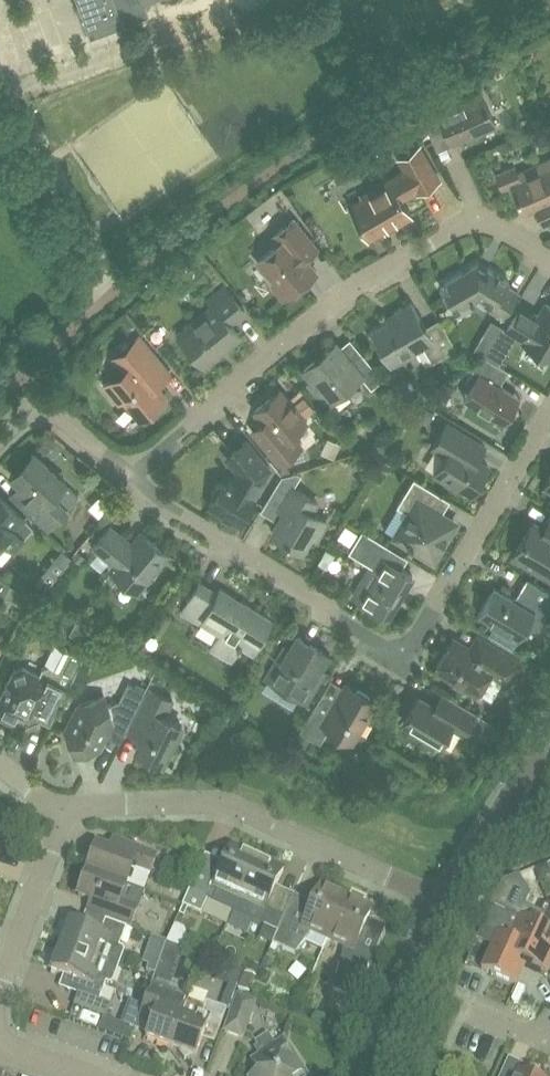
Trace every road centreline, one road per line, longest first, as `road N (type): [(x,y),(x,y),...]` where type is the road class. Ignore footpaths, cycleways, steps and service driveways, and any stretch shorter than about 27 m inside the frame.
road 1 (residential): [(132,476),(404,659),(549,412)]
road 2 (residential): [(132,476),(307,327),(466,227),(504,226),(549,254)]
road 3 (residential): [(444,903),(229,803),(61,807)]
road 4 (residential): [(444,903),(549,733)]
road 5 (residential): [(0,987),(61,807)]
road 6 (residential): [(375,1075),(444,903)]
road 7 (residential): [(0,436),(43,402),(132,476)]

